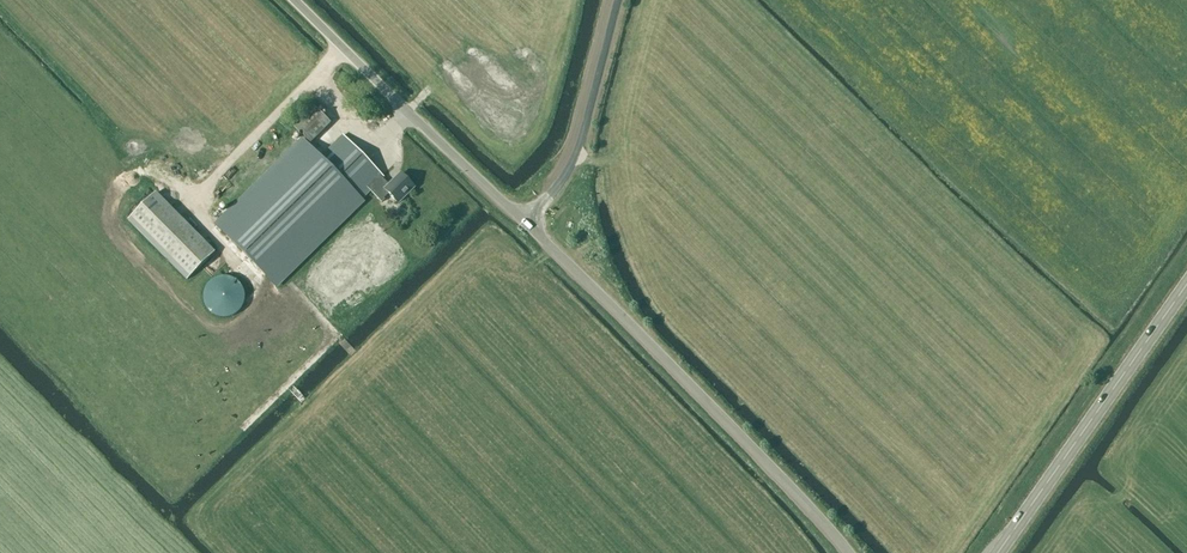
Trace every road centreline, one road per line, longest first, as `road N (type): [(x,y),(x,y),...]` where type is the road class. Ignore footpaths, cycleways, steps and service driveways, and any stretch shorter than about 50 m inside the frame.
road 1 (unclassified): [(850,552),(524,223)]
road 2 (primary): [(999,552),(1186,287)]
road 3 (unclassified): [(524,223),(295,0)]
road 4 (unclassified): [(524,223),(578,147),(619,0)]

